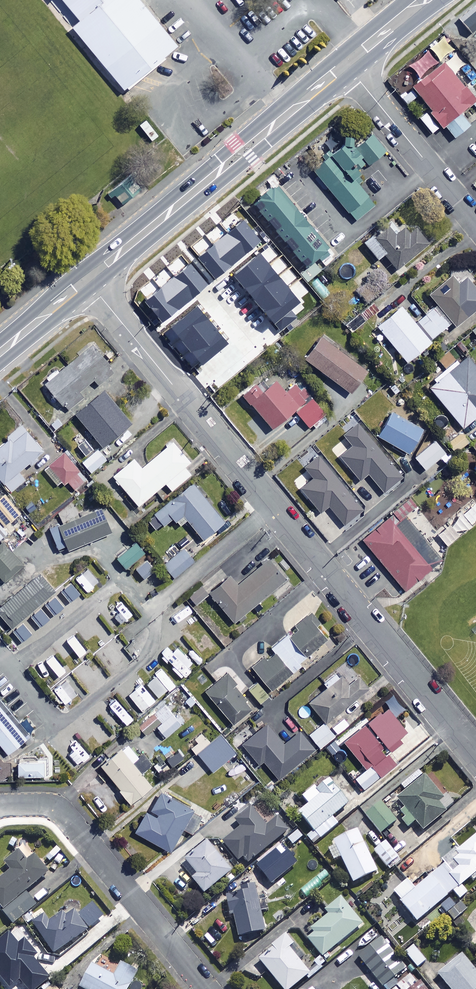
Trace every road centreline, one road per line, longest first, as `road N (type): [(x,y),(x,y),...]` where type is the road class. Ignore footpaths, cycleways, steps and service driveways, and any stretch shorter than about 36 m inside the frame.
road 1 (residential): [(87,280),(475,755)]
road 2 (trunk): [(87,280),(346,64)]
road 3 (residential): [(0,807),(60,810),(207,988)]
road 4 (residential): [(475,223),(346,64)]

